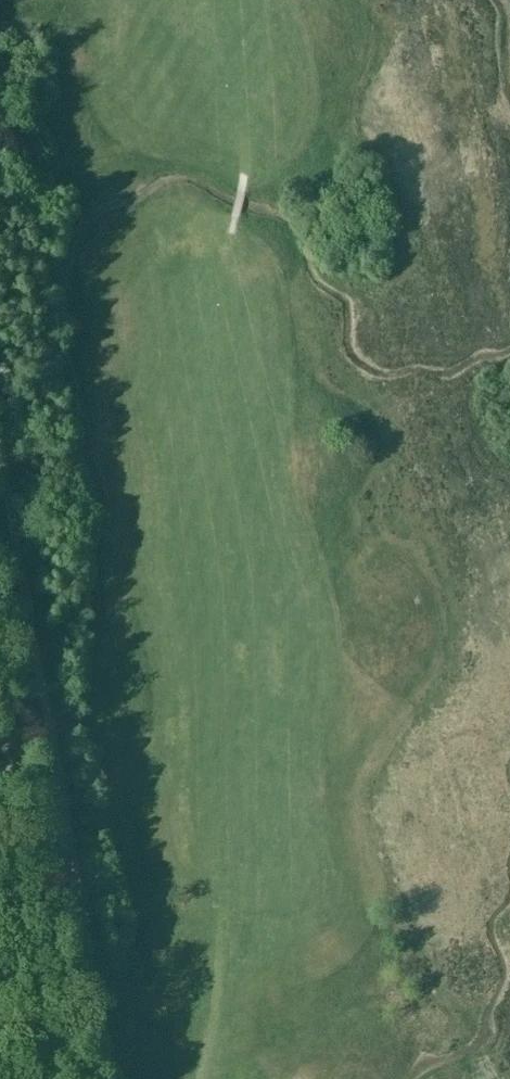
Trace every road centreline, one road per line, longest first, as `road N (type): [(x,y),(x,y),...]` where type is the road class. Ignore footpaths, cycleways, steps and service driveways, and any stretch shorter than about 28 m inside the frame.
road 1 (tertiary): [(37,1078),(0,875)]

